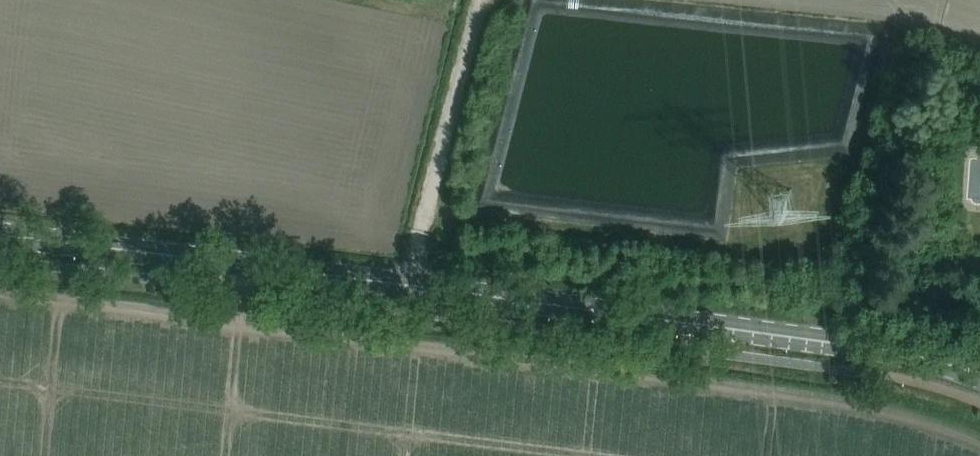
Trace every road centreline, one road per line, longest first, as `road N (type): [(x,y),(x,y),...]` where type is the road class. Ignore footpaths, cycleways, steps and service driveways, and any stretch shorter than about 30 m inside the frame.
road 1 (secondary): [(905,353),(0,234)]

